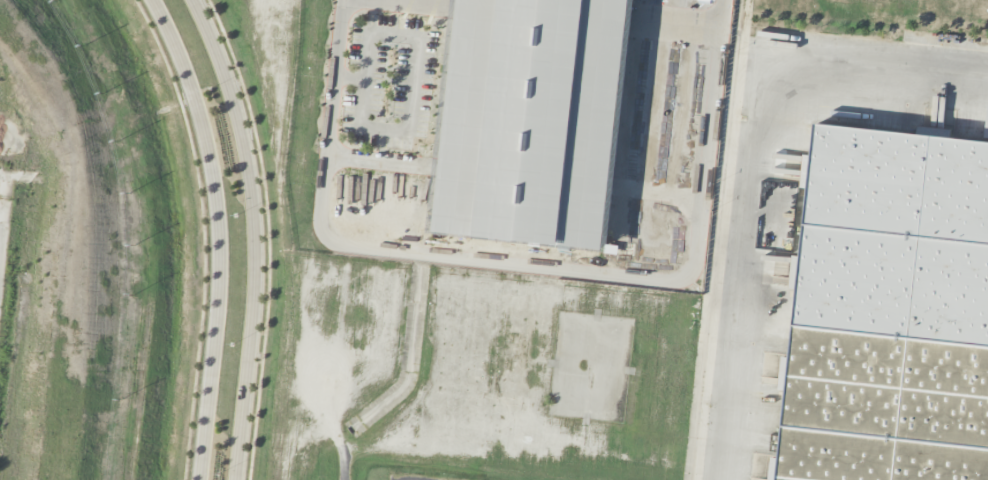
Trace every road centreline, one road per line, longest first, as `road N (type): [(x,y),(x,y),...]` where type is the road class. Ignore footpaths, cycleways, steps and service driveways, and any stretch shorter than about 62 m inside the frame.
road 1 (secondary): [(151,0),(189,80),(214,175),(221,261),(201,479)]
road 2 (secondary): [(238,479),(255,329),(256,196),(240,121),(194,0)]

